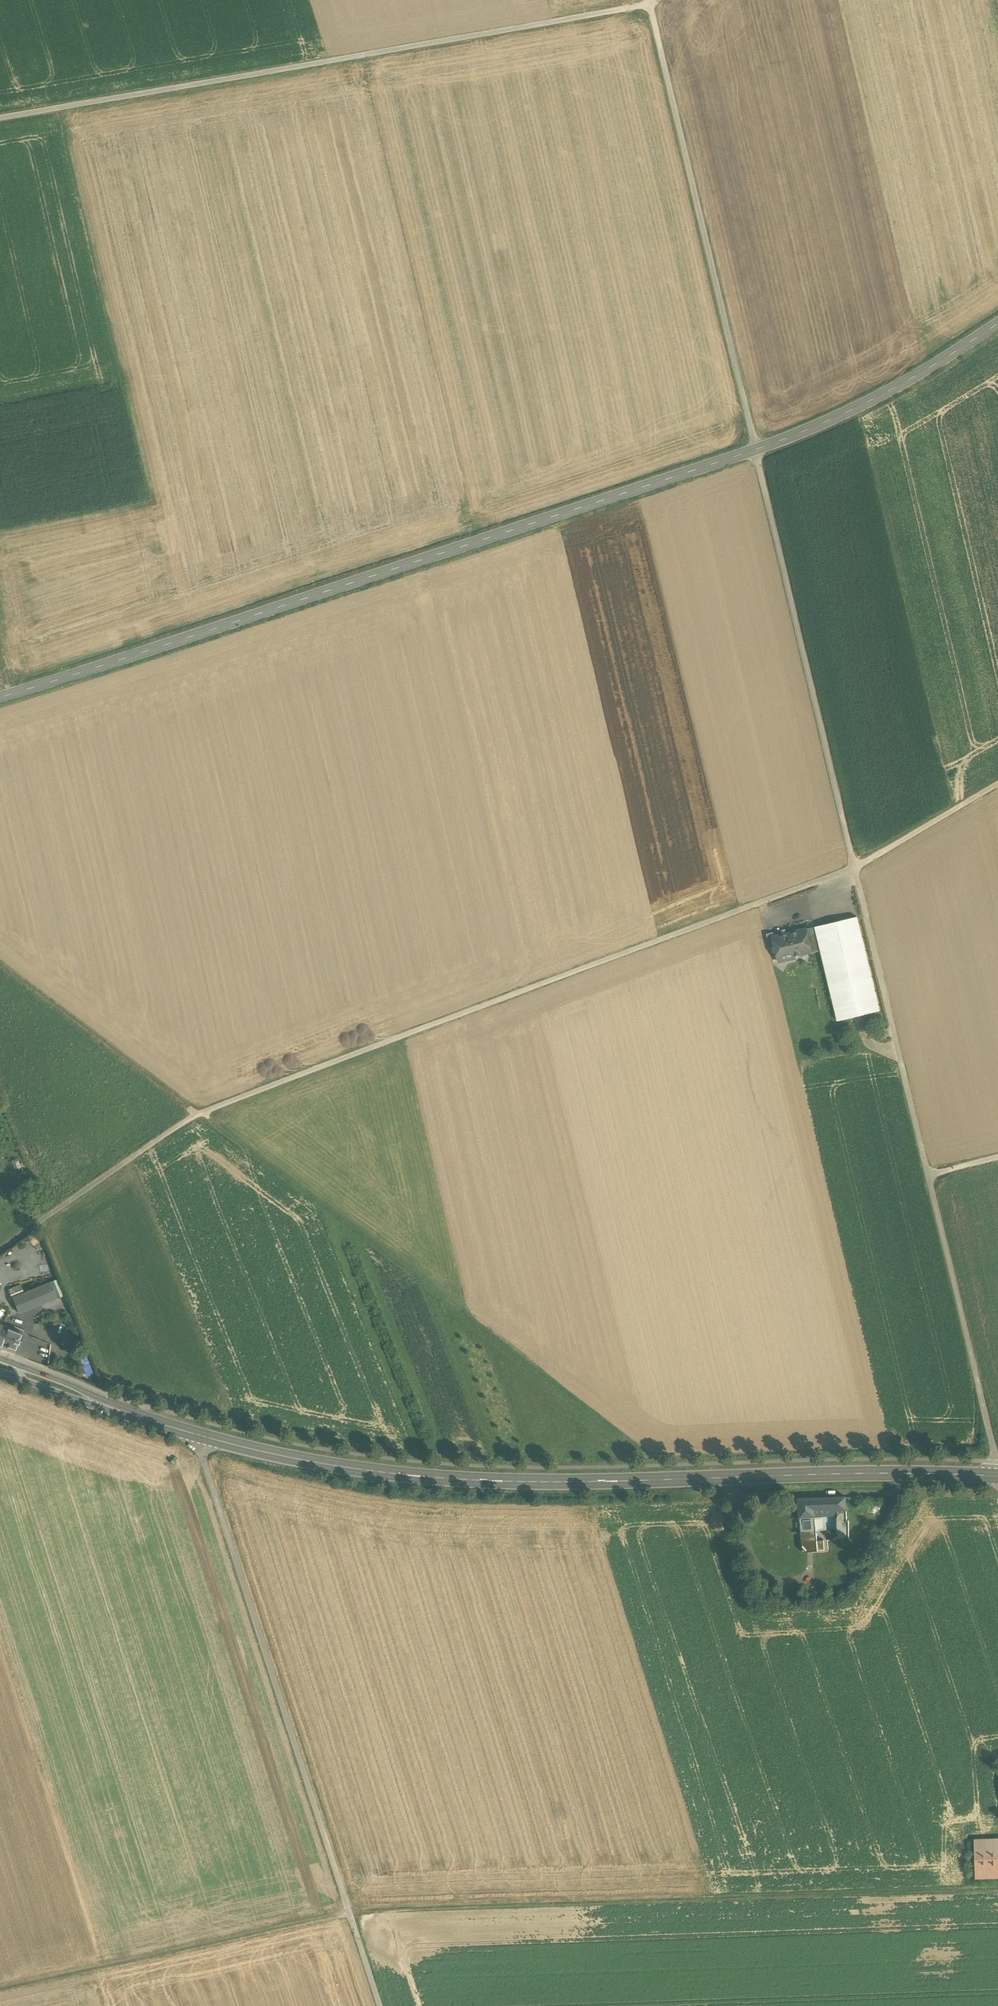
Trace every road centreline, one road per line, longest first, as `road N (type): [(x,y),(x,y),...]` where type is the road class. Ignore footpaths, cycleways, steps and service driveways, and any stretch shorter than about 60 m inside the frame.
road 1 (track): [(649,0),(997,1462)]
road 2 (track): [(0,1250),(195,1115),(855,869),(997,784)]
road 3 (secondary): [(997,325),(893,390),(755,450),(0,697)]
road 4 (secondary): [(997,1477),(562,1482),(381,1473),(203,1437),(0,1364)]
road 5 (track): [(0,1993),(358,1918),(997,1895)]
road 6 (track): [(656,1466),(401,1263),(0,971)]
road 7 (track): [(656,0),(0,117)]
road 8 (track): [(386,2005),(203,1437)]

